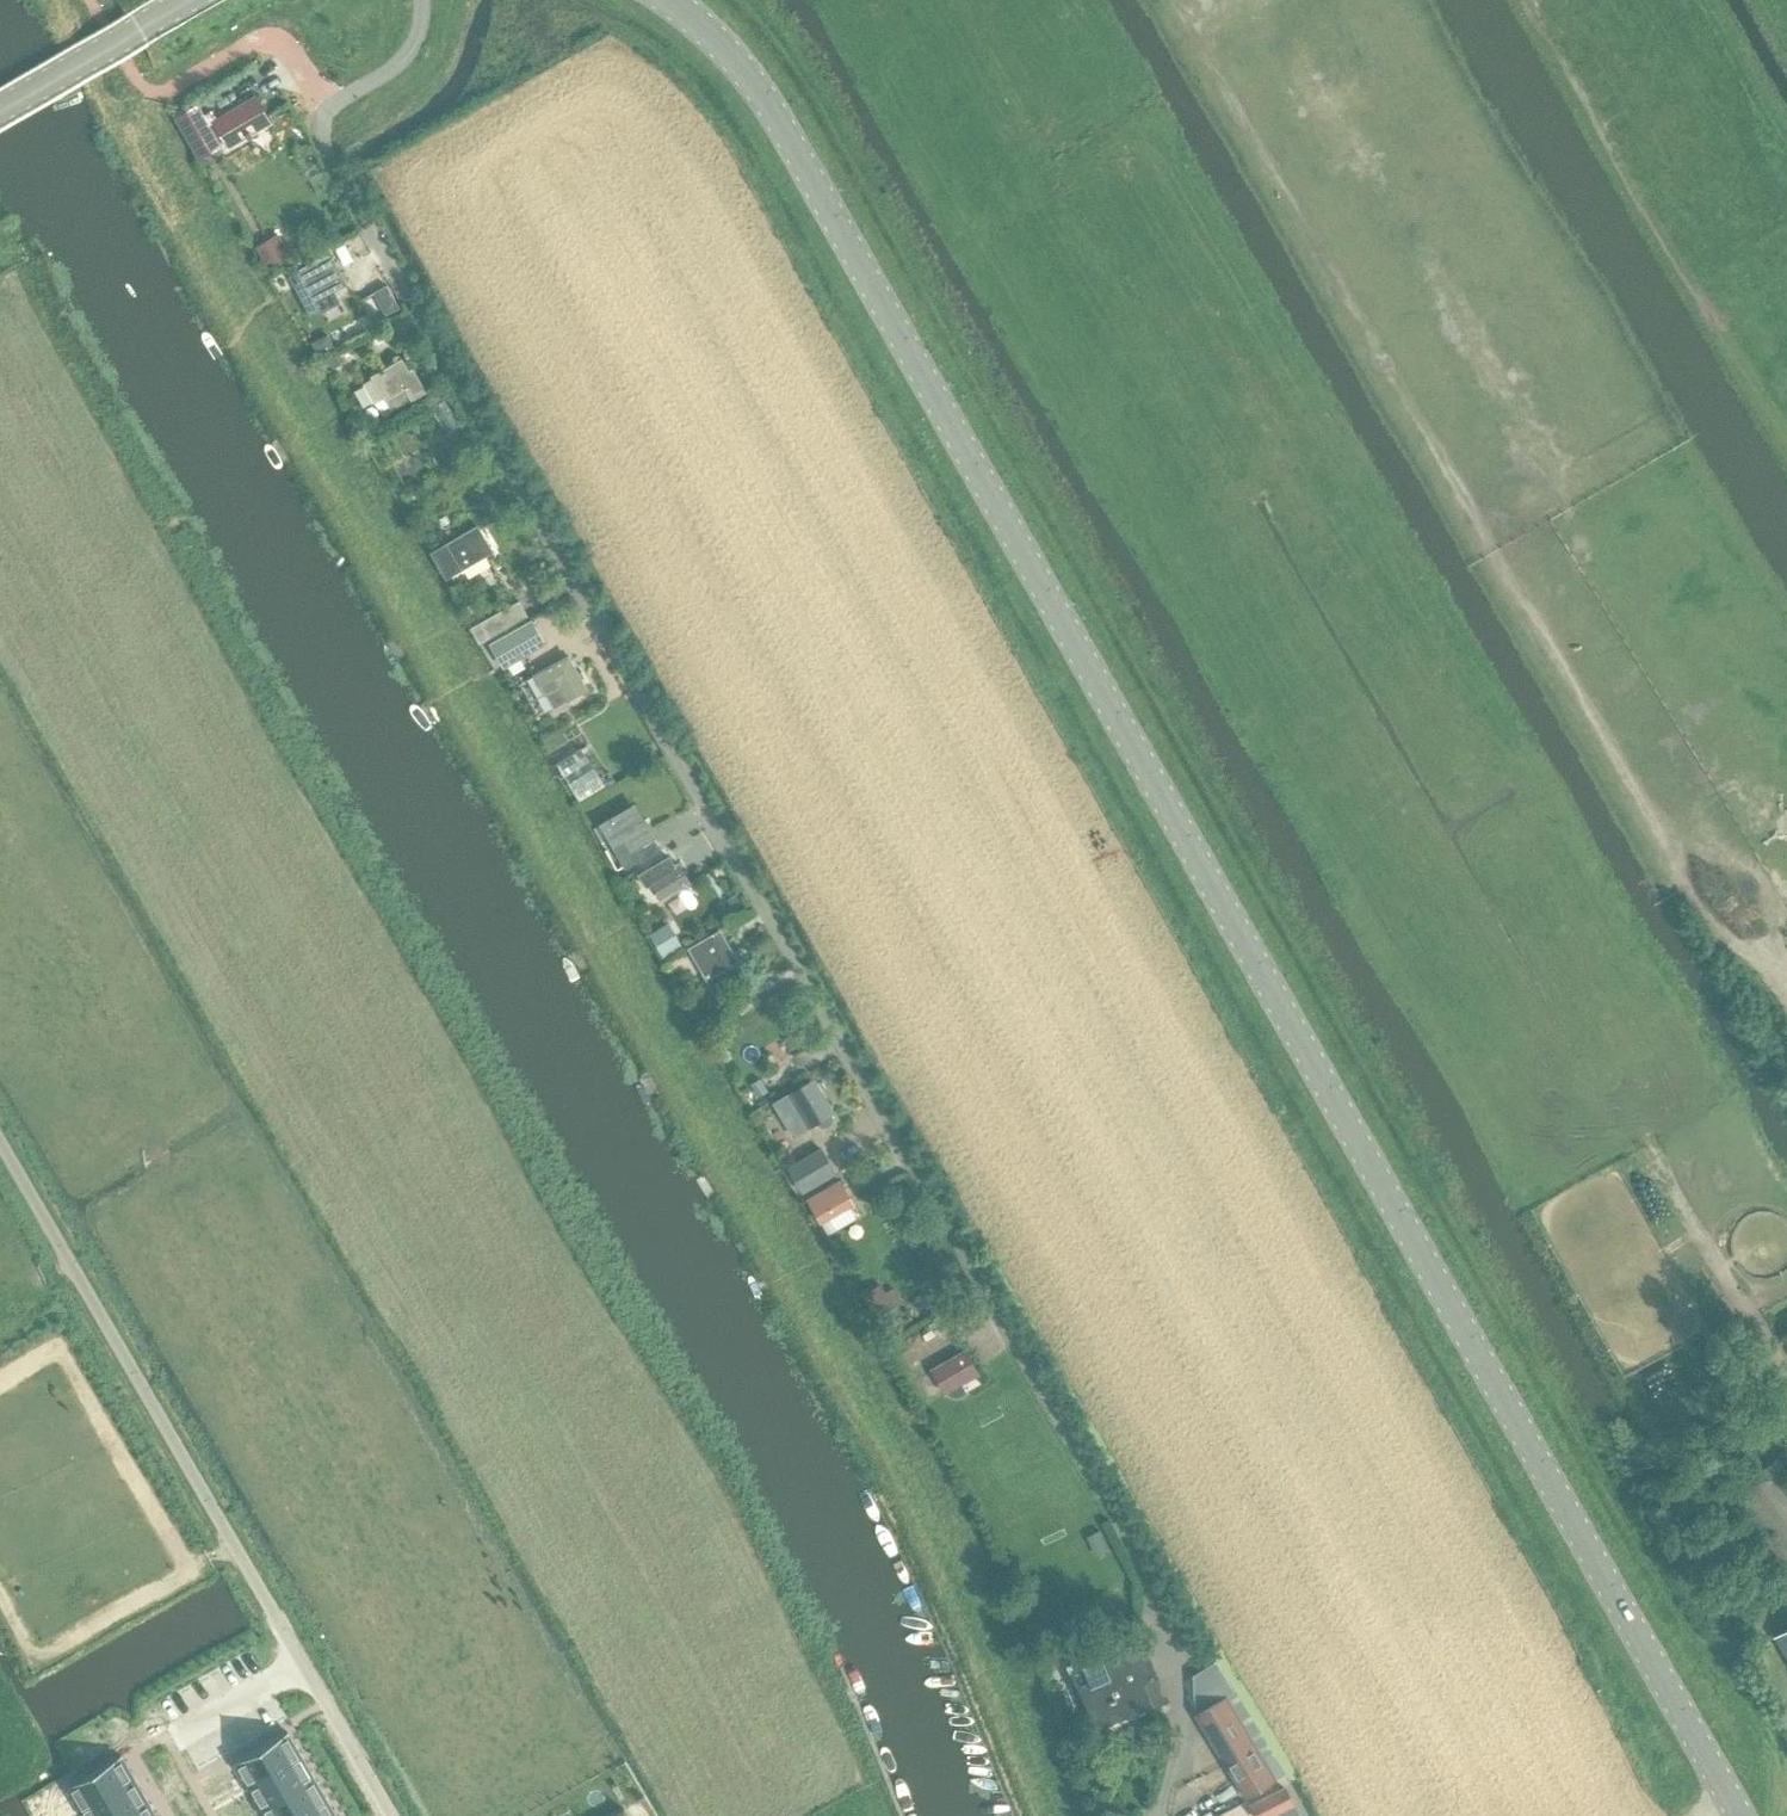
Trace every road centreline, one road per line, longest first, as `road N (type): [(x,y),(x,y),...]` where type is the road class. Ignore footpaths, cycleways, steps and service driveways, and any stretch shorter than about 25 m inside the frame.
road 1 (tertiary): [(1738,1815),(774,115),(668,0)]
road 2 (residential): [(1159,1815),(1184,1703),(1184,1667),(1157,1593),(326,153),(325,113)]
road 3 (track): [(1786,989),(1702,920),(1160,0)]
road 4 (unclassified): [(0,1141),(223,1526)]
road 5 (track): [(189,1572),(69,1362),(51,1355),(0,1385)]
road 6 (track): [(235,1546),(0,1681)]
road 7 (tertiary): [(188,0),(0,109)]
road 8 (residential): [(391,1815),(303,1661)]
road 9 (residential): [(303,1661),(223,1526)]
road 10 (residential): [(168,1740),(303,1661)]

